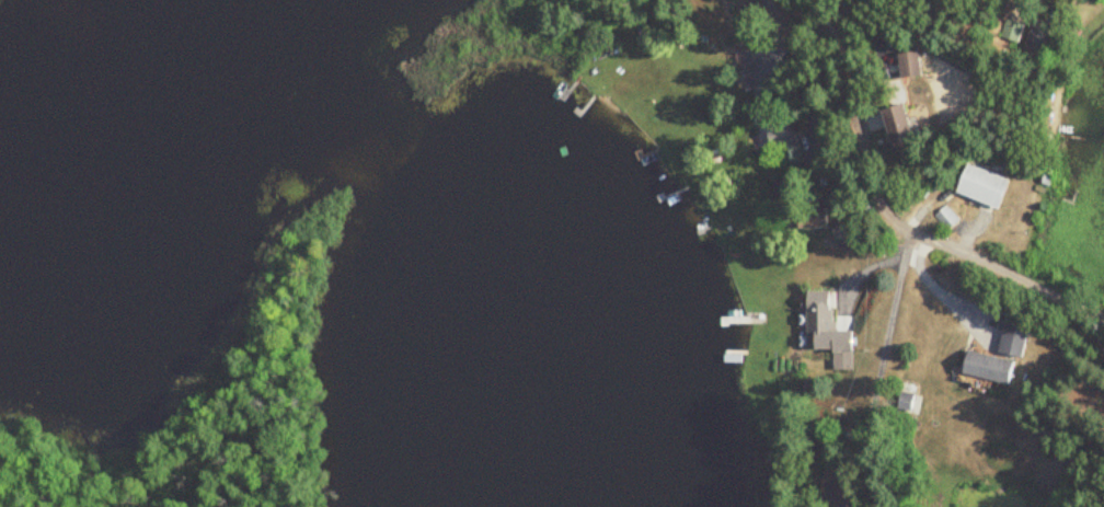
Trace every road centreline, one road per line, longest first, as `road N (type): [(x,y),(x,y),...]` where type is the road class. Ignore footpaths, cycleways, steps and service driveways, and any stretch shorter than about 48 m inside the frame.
road 1 (residential): [(1103,318),(911,237),(890,218),(862,139),(844,0)]
road 2 (residential): [(911,237),(837,487),(841,506)]

